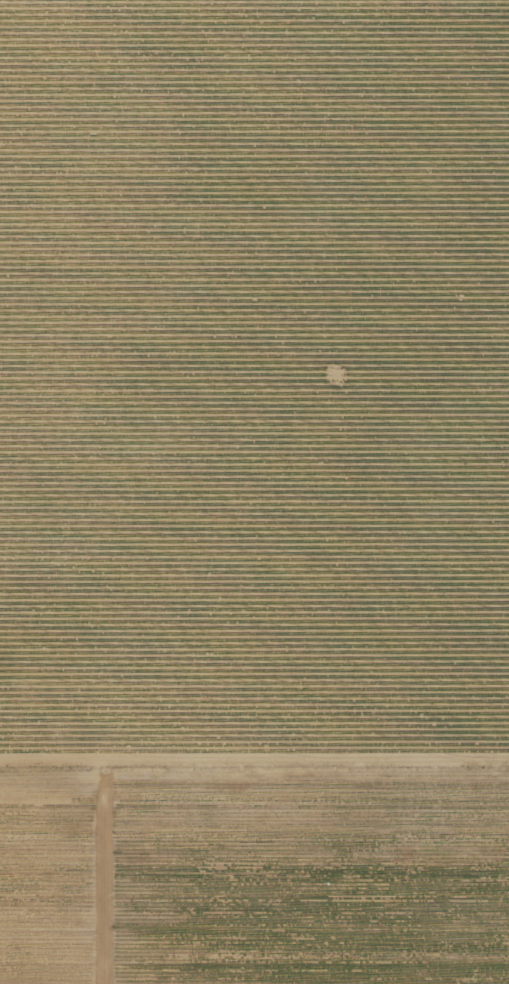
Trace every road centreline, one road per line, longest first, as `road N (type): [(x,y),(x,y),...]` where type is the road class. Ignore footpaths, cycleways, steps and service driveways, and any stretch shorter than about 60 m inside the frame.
road 1 (residential): [(104,983),(107,795),(92,780),(0,778)]

